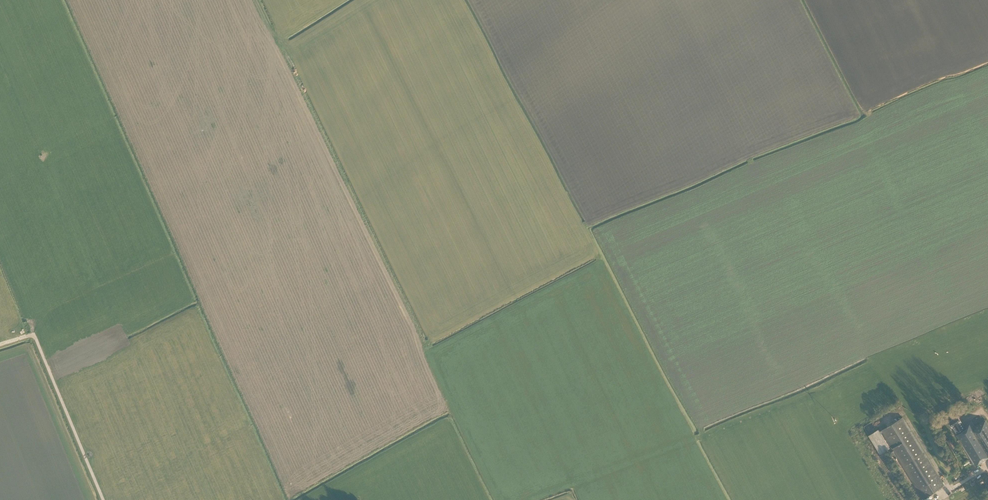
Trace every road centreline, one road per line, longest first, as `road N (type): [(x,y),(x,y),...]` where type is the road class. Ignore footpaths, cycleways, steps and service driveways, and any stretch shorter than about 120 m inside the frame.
road 1 (track): [(104,499),(35,335),(0,344)]

